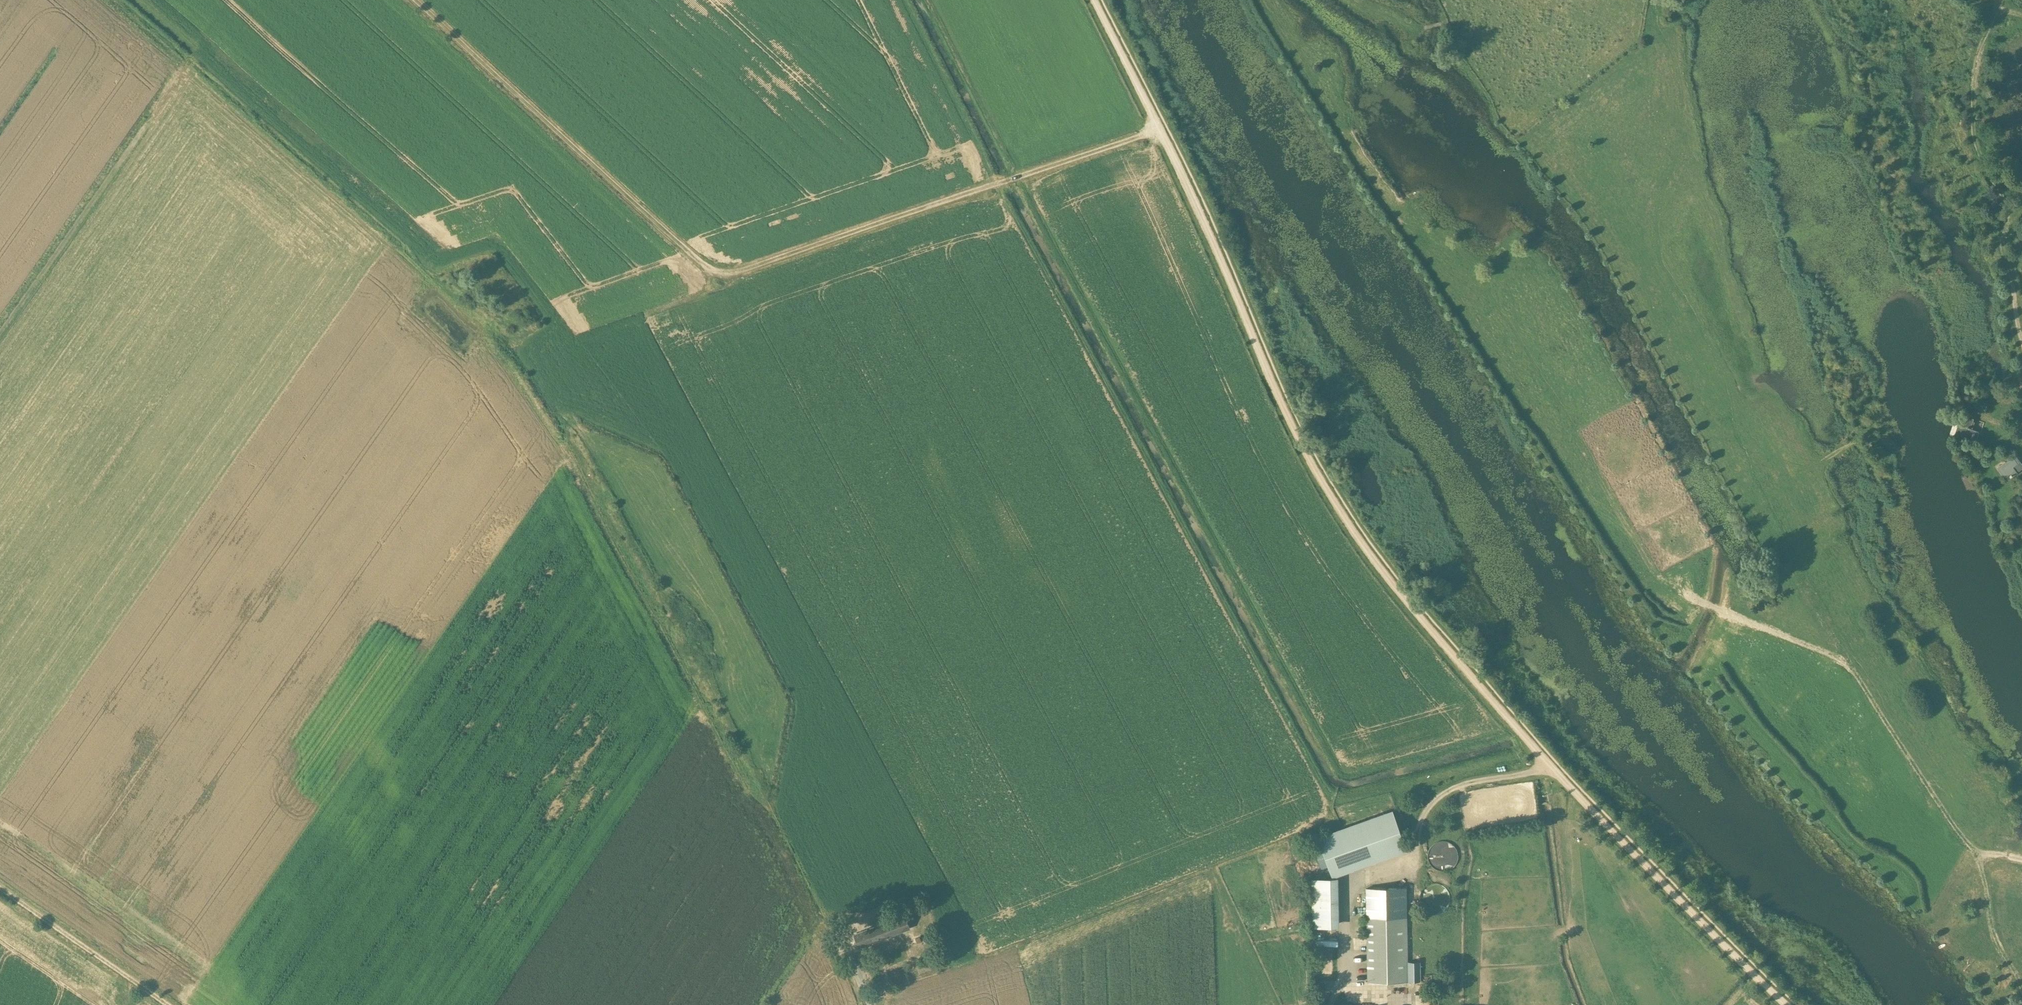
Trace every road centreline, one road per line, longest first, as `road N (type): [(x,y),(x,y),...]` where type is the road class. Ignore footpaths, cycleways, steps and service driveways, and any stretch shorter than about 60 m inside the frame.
road 1 (track): [(1094,0),(1323,483),(1390,580),(1550,767)]
road 2 (track): [(1169,125),(722,272),(705,266),(415,0)]
road 3 (track): [(235,0),(0,334)]
road 4 (track): [(2021,342),(2003,198),(1980,155),(1974,122),(1975,59),(1997,0)]
road 5 (track): [(1788,1004),(1550,767)]
road 6 (track): [(0,888),(169,1004)]

